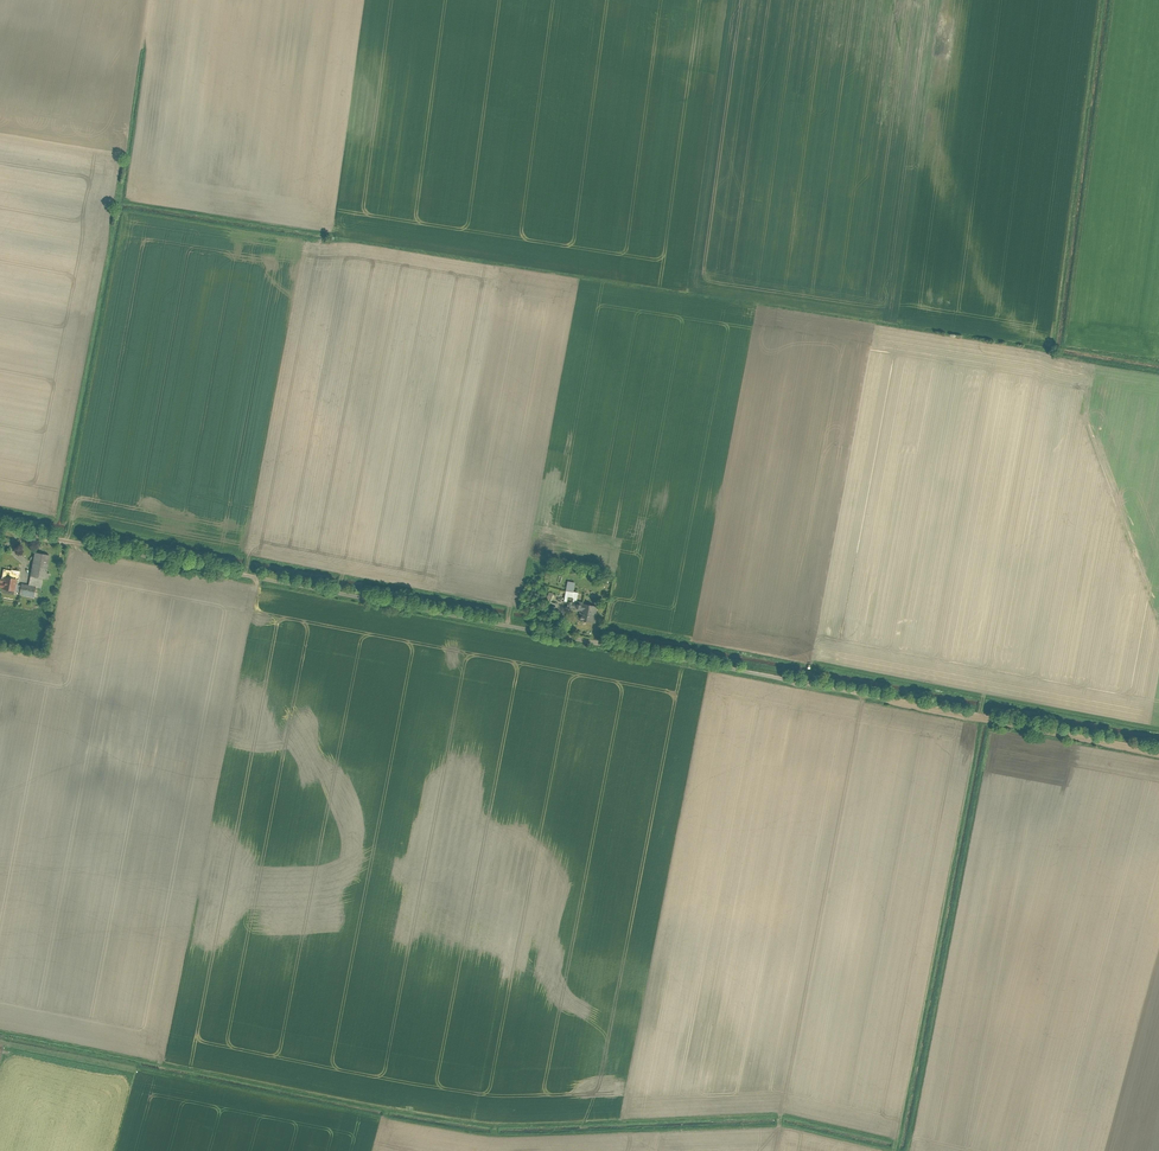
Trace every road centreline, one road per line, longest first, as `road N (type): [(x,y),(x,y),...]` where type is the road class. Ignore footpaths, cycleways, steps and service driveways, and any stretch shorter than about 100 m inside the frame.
road 1 (unclassified): [(0,523),(1158,749)]

